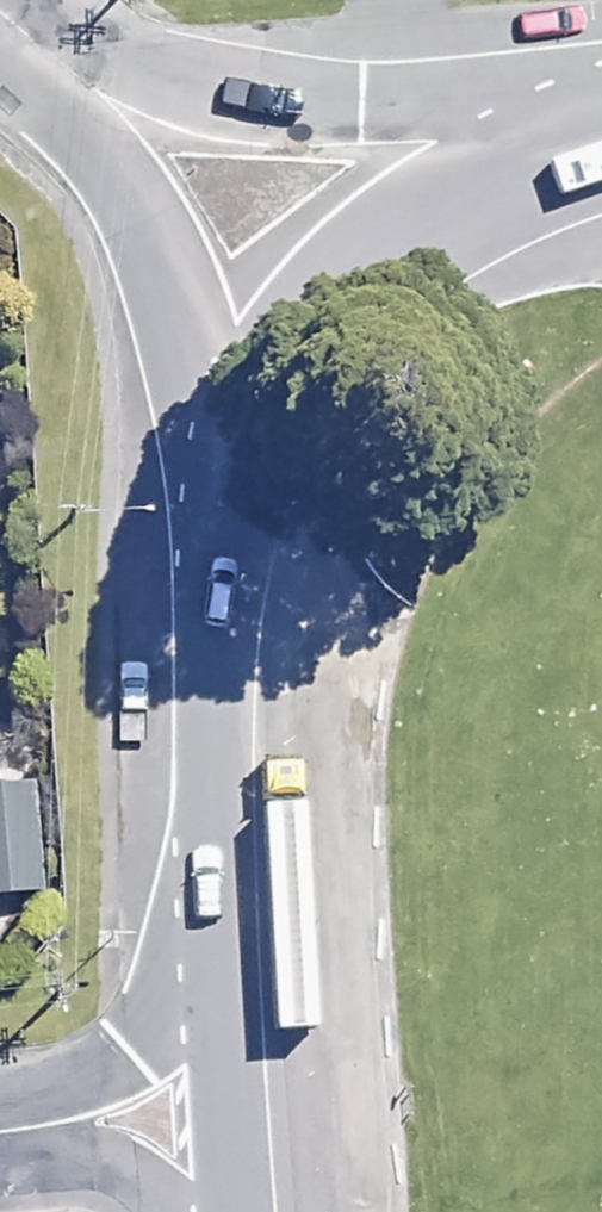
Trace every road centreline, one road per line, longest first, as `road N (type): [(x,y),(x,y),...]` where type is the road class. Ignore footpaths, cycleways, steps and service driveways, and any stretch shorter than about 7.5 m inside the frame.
road 1 (residential): [(6,0),(134,73),(224,100),(601,109)]
road 2 (trunk): [(214,514),(242,397),(306,296),(406,206),(463,172),(601,125)]
road 3 (residential): [(214,514),(187,371),(141,242),(114,193),(0,55)]
road 4 (trunk): [(212,930),(214,514)]
road 5 (residential): [(0,1125),(74,1095),(126,1058),(176,995),(212,930)]
road 6 (trunk): [(229,1211),(212,930)]
road 7 (residential): [(158,1211),(134,1182),(110,1167),(0,1146)]

